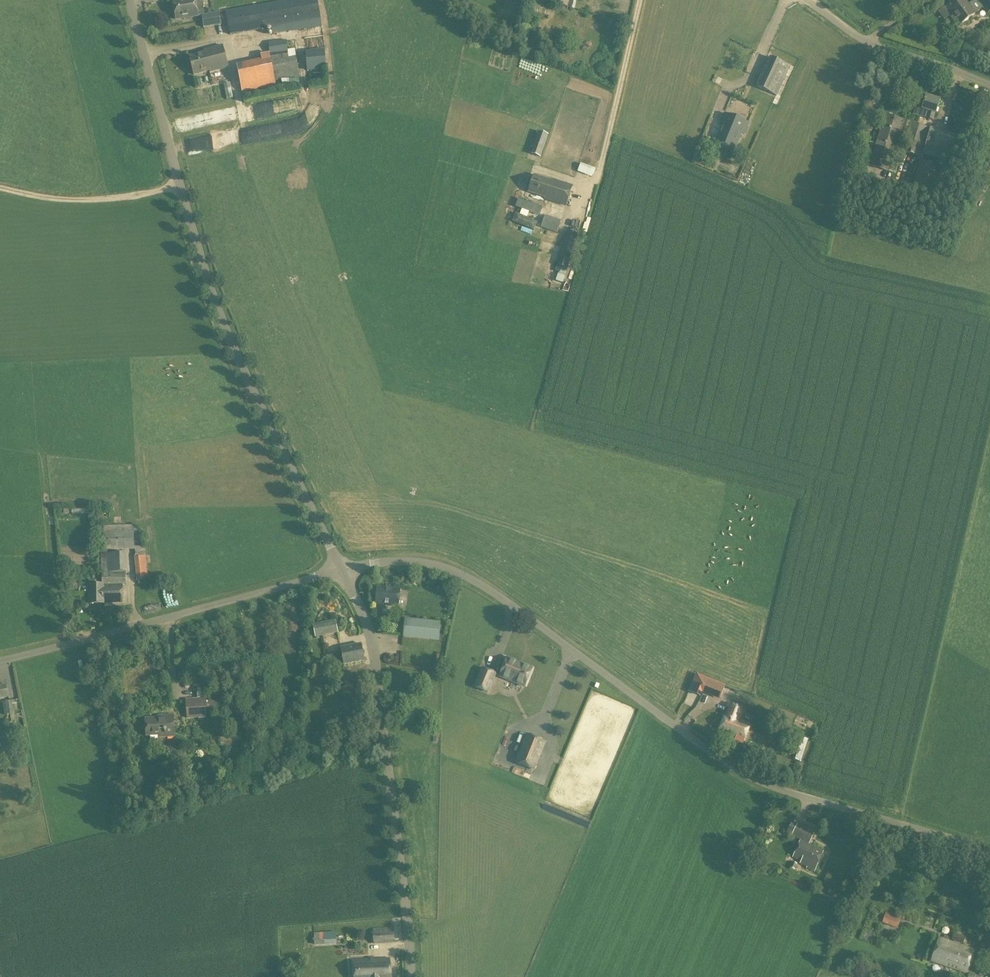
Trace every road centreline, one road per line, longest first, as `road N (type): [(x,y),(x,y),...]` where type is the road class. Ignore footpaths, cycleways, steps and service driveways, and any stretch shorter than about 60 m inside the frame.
road 1 (unclassified): [(989,854),(740,774),(456,573),(396,560),(340,571)]
road 2 (unclassified): [(340,571),(210,292),(131,0)]
road 3 (unclassified): [(410,976),(377,663),(340,571)]
road 4 (unclassified): [(0,661),(340,571)]
road 5 (unclassified): [(989,86),(868,42),(806,0)]
road 6 (track): [(0,188),(111,199),(179,187)]

